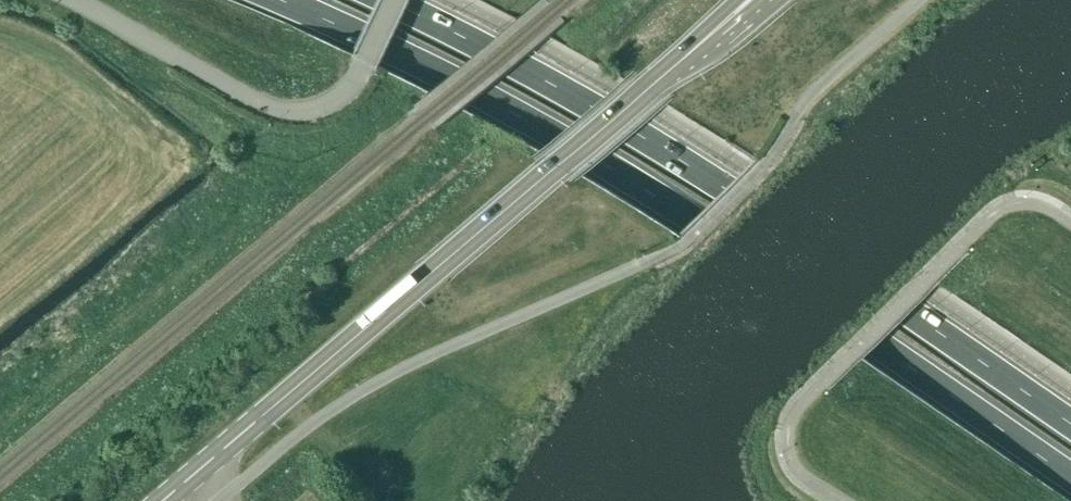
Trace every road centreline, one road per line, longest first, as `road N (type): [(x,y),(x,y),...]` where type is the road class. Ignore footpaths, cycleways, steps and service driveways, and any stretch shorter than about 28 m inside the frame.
road 1 (trunk): [(284,0),(500,99),(646,181),(1070,474)]
road 2 (trunk): [(1070,422),(729,183),(589,99),(393,0)]
road 3 (tertiary): [(162,500),(561,163)]
road 4 (unclassified): [(79,0),(241,96),(290,112),(322,108),(344,94),(394,0)]
road 5 (tertiary): [(643,92),(715,56),(781,0)]
road 6 (tertiary): [(738,0),(643,92)]

